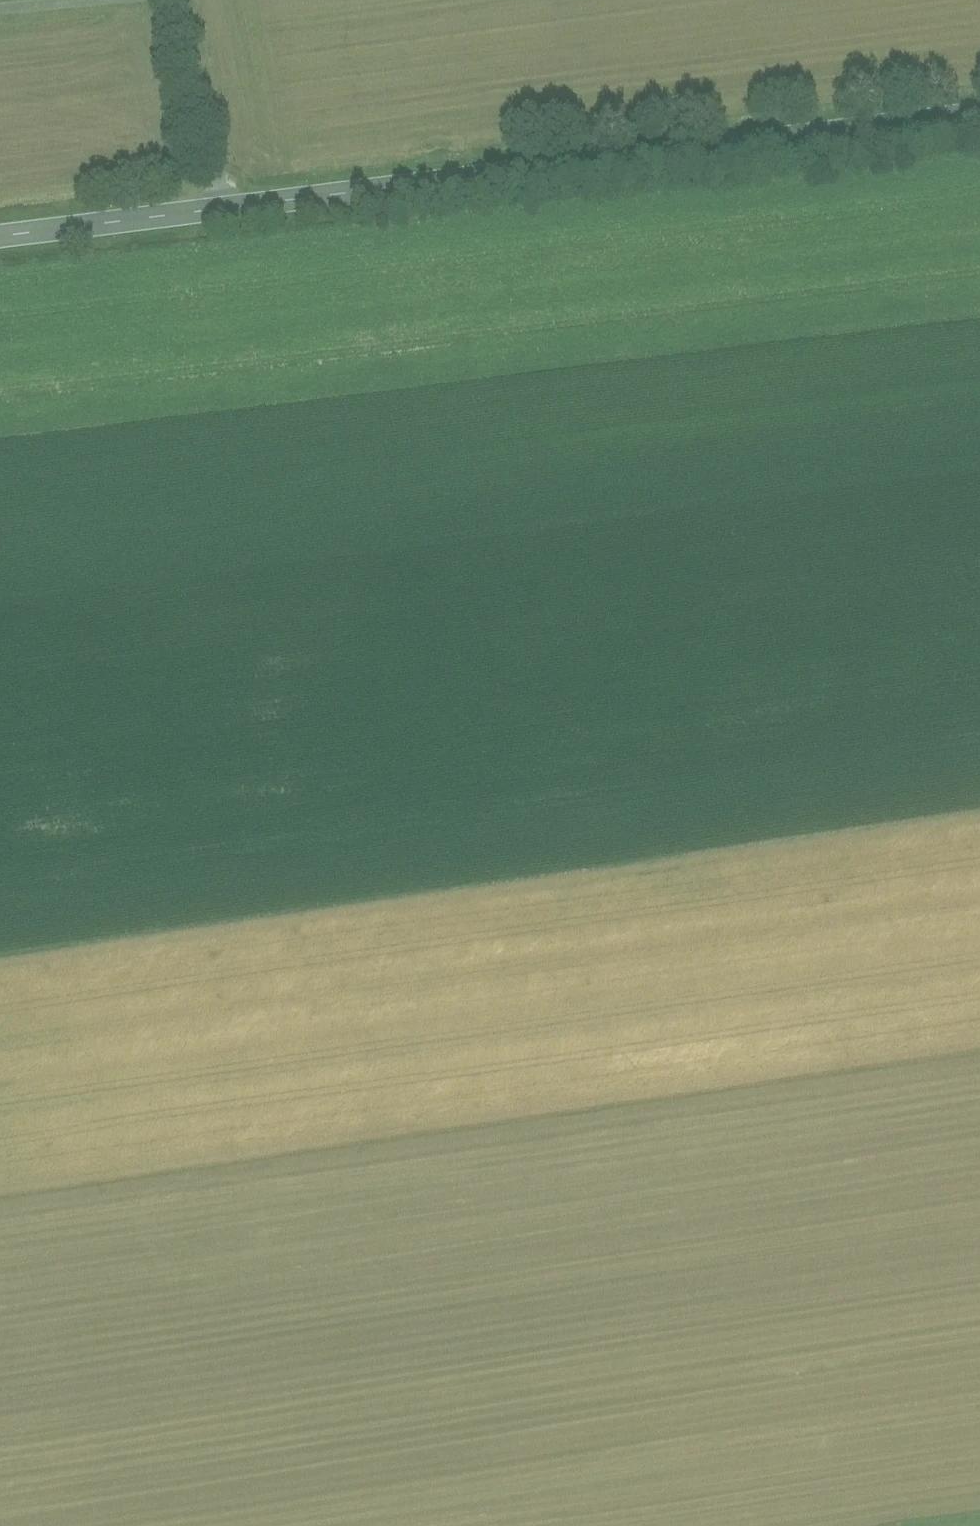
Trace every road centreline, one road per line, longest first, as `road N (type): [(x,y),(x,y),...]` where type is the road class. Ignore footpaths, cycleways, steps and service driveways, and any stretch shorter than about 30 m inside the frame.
road 1 (tertiary): [(0,241),(979,117)]

